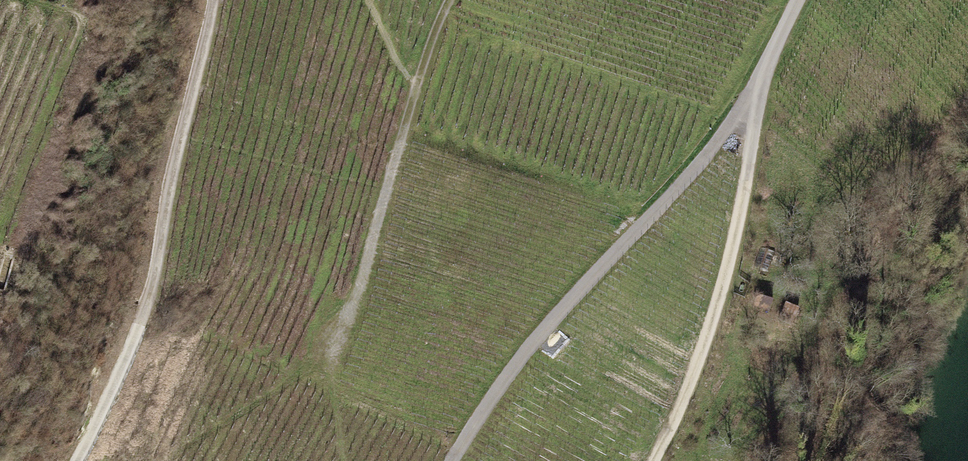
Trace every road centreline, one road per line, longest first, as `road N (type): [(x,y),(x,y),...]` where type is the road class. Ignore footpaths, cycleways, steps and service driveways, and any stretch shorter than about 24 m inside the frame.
road 1 (track): [(803,0),(750,118),(737,261),(694,403),(658,460)]
road 2 (track): [(76,460),(136,338),(214,0)]
road 3 (track): [(455,460),(564,307),(750,118)]
road 4 (track): [(336,349),(369,280),(383,194),(451,0)]

